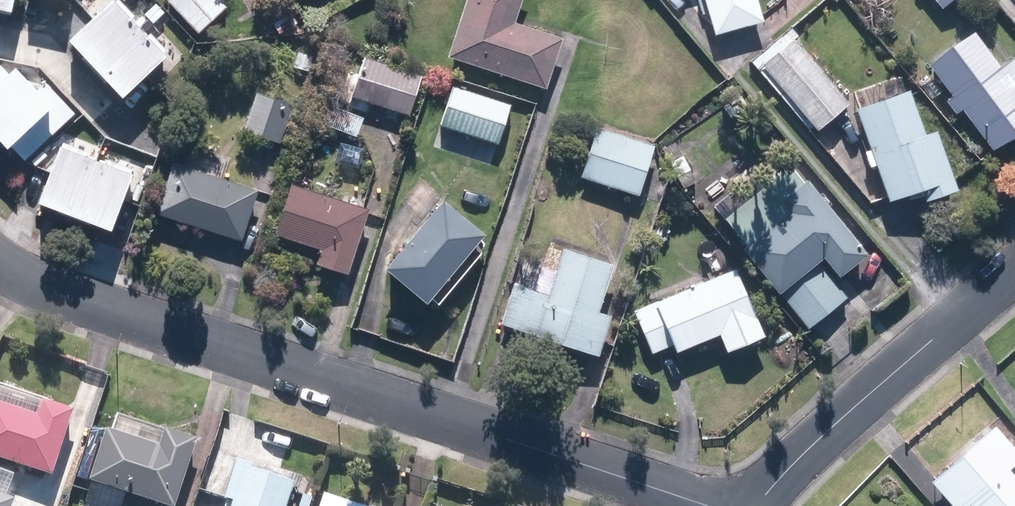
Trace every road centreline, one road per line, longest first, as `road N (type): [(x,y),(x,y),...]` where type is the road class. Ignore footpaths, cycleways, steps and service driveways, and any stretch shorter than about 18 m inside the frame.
road 1 (residential): [(718,505),(46,290),(0,259)]
road 2 (residential): [(1014,266),(748,505)]

